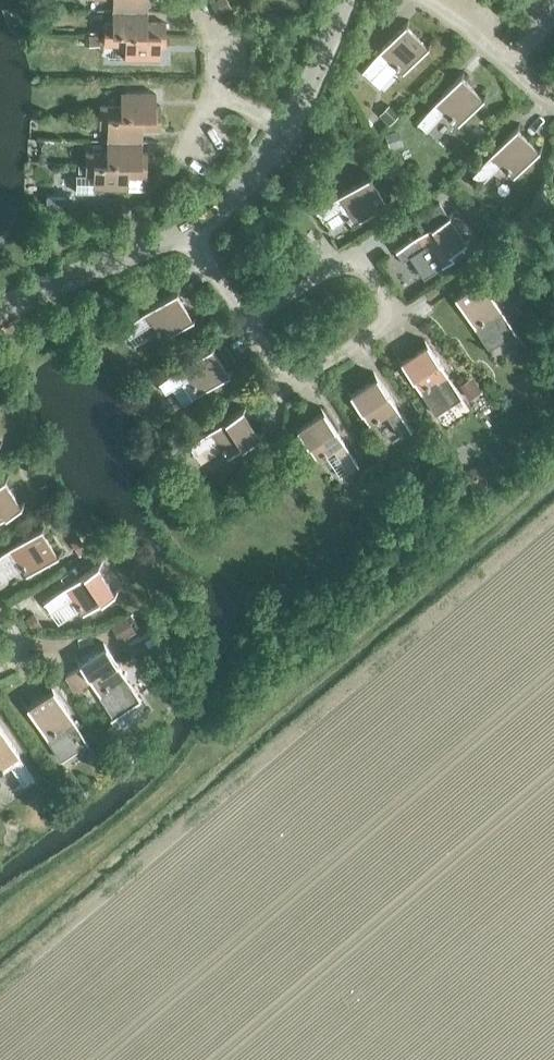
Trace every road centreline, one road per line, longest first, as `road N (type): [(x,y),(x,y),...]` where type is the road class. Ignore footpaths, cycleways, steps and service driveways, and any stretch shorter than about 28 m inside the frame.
road 1 (unclassified): [(252,319),(343,265),(380,282),(388,314),(364,352),(316,378),(291,375)]
road 2 (residential): [(194,235),(292,131),(350,0)]
road 3 (residential): [(0,317),(101,265),(194,235)]

